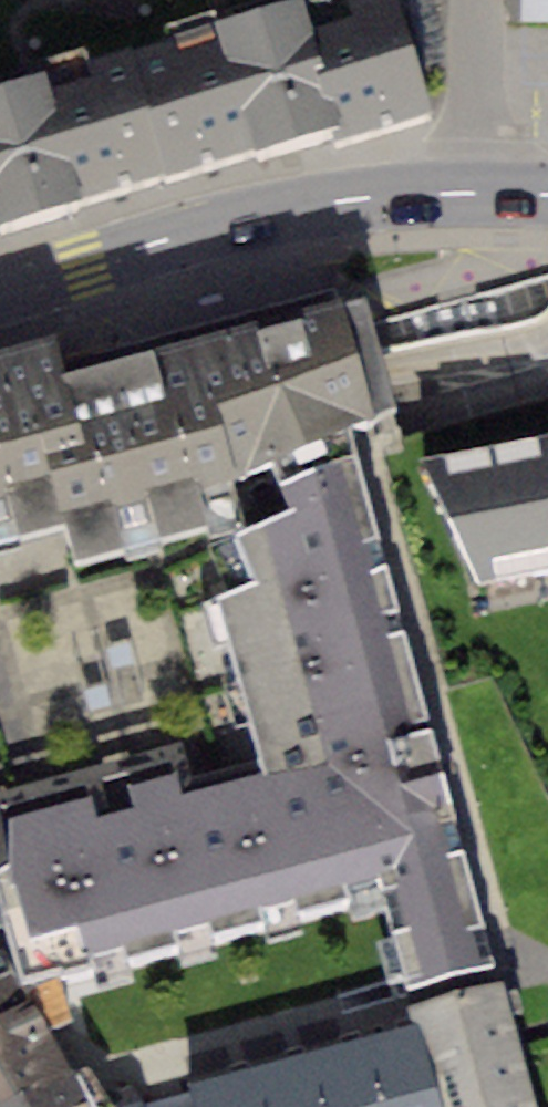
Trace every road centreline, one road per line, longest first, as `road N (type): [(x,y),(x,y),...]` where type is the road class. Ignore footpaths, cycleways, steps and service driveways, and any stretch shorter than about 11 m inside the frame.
road 1 (primary): [(474,195),(338,202),(237,221),(0,297)]
road 2 (residential): [(478,0),(474,195)]

